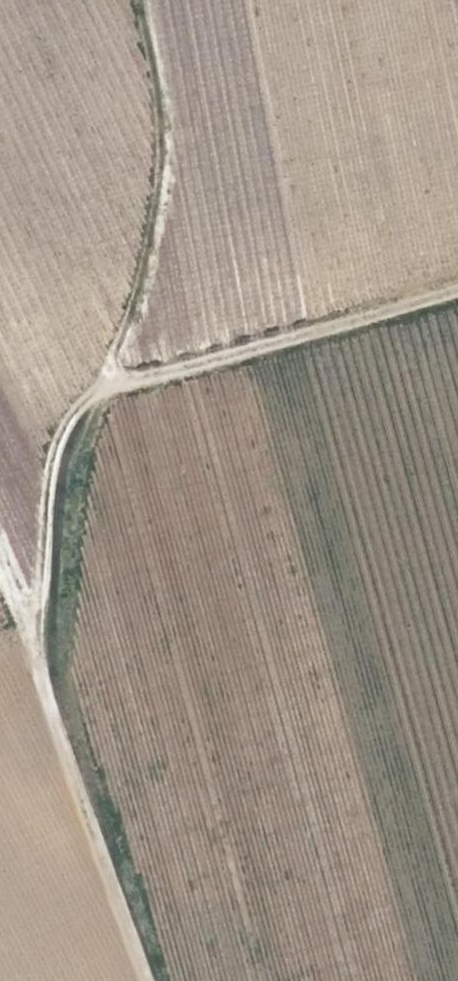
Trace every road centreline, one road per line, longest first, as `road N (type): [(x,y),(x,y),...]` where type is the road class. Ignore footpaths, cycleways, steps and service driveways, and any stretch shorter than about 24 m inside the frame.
road 1 (track): [(35,649),(52,465),(78,407),(98,392),(457,292)]
road 2 (track): [(148,980),(0,555)]
road 3 (track): [(98,392),(142,280),(162,160),(144,0)]

